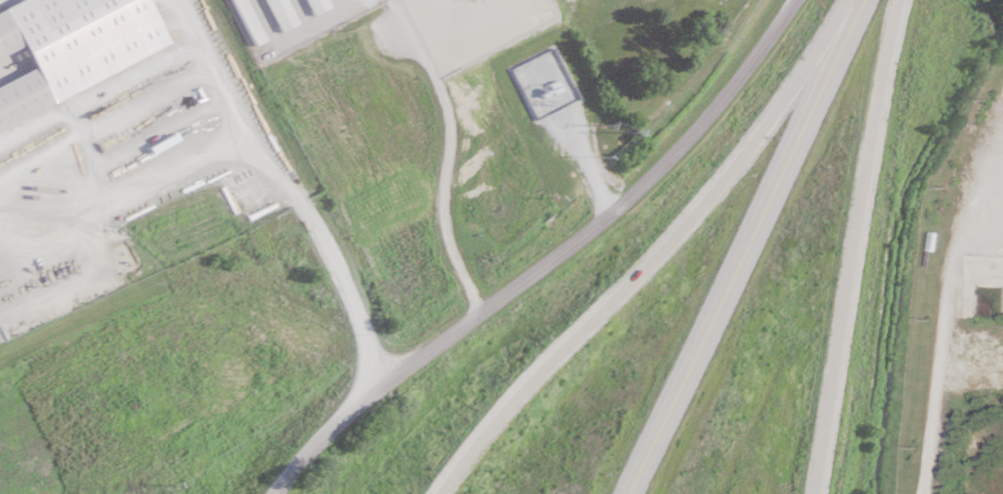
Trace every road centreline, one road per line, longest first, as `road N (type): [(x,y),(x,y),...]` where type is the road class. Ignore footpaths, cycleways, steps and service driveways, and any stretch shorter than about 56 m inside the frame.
road 1 (residential): [(272,493),(317,440),(381,384),(638,193),(767,48),(796,0)]
road 2 (trunk): [(855,0),(751,148),(627,287),(504,405),(433,493)]
road 3 (trunk): [(631,493),(861,0)]
road 4 (trunk): [(812,493),(901,0)]

